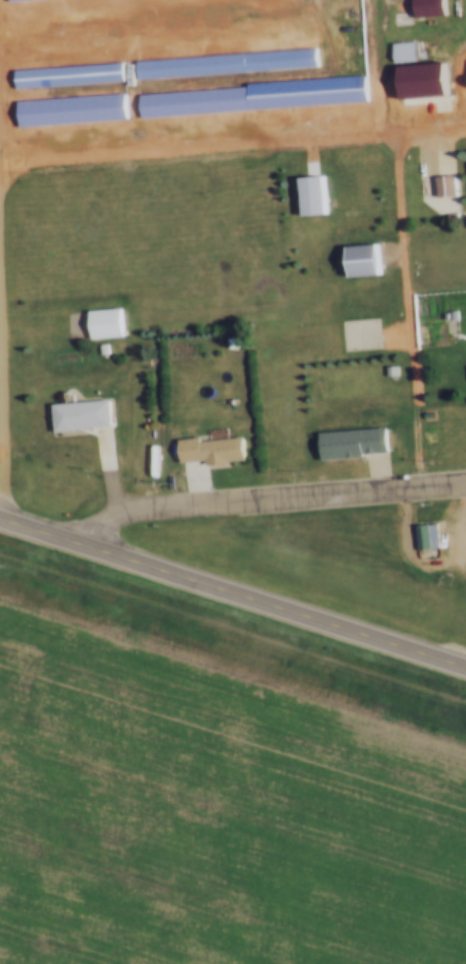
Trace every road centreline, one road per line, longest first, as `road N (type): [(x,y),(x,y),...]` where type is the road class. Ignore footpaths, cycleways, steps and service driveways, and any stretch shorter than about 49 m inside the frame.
road 1 (secondary): [(465,669),(0,519)]
road 2 (residential): [(79,545),(144,509),(465,483)]

